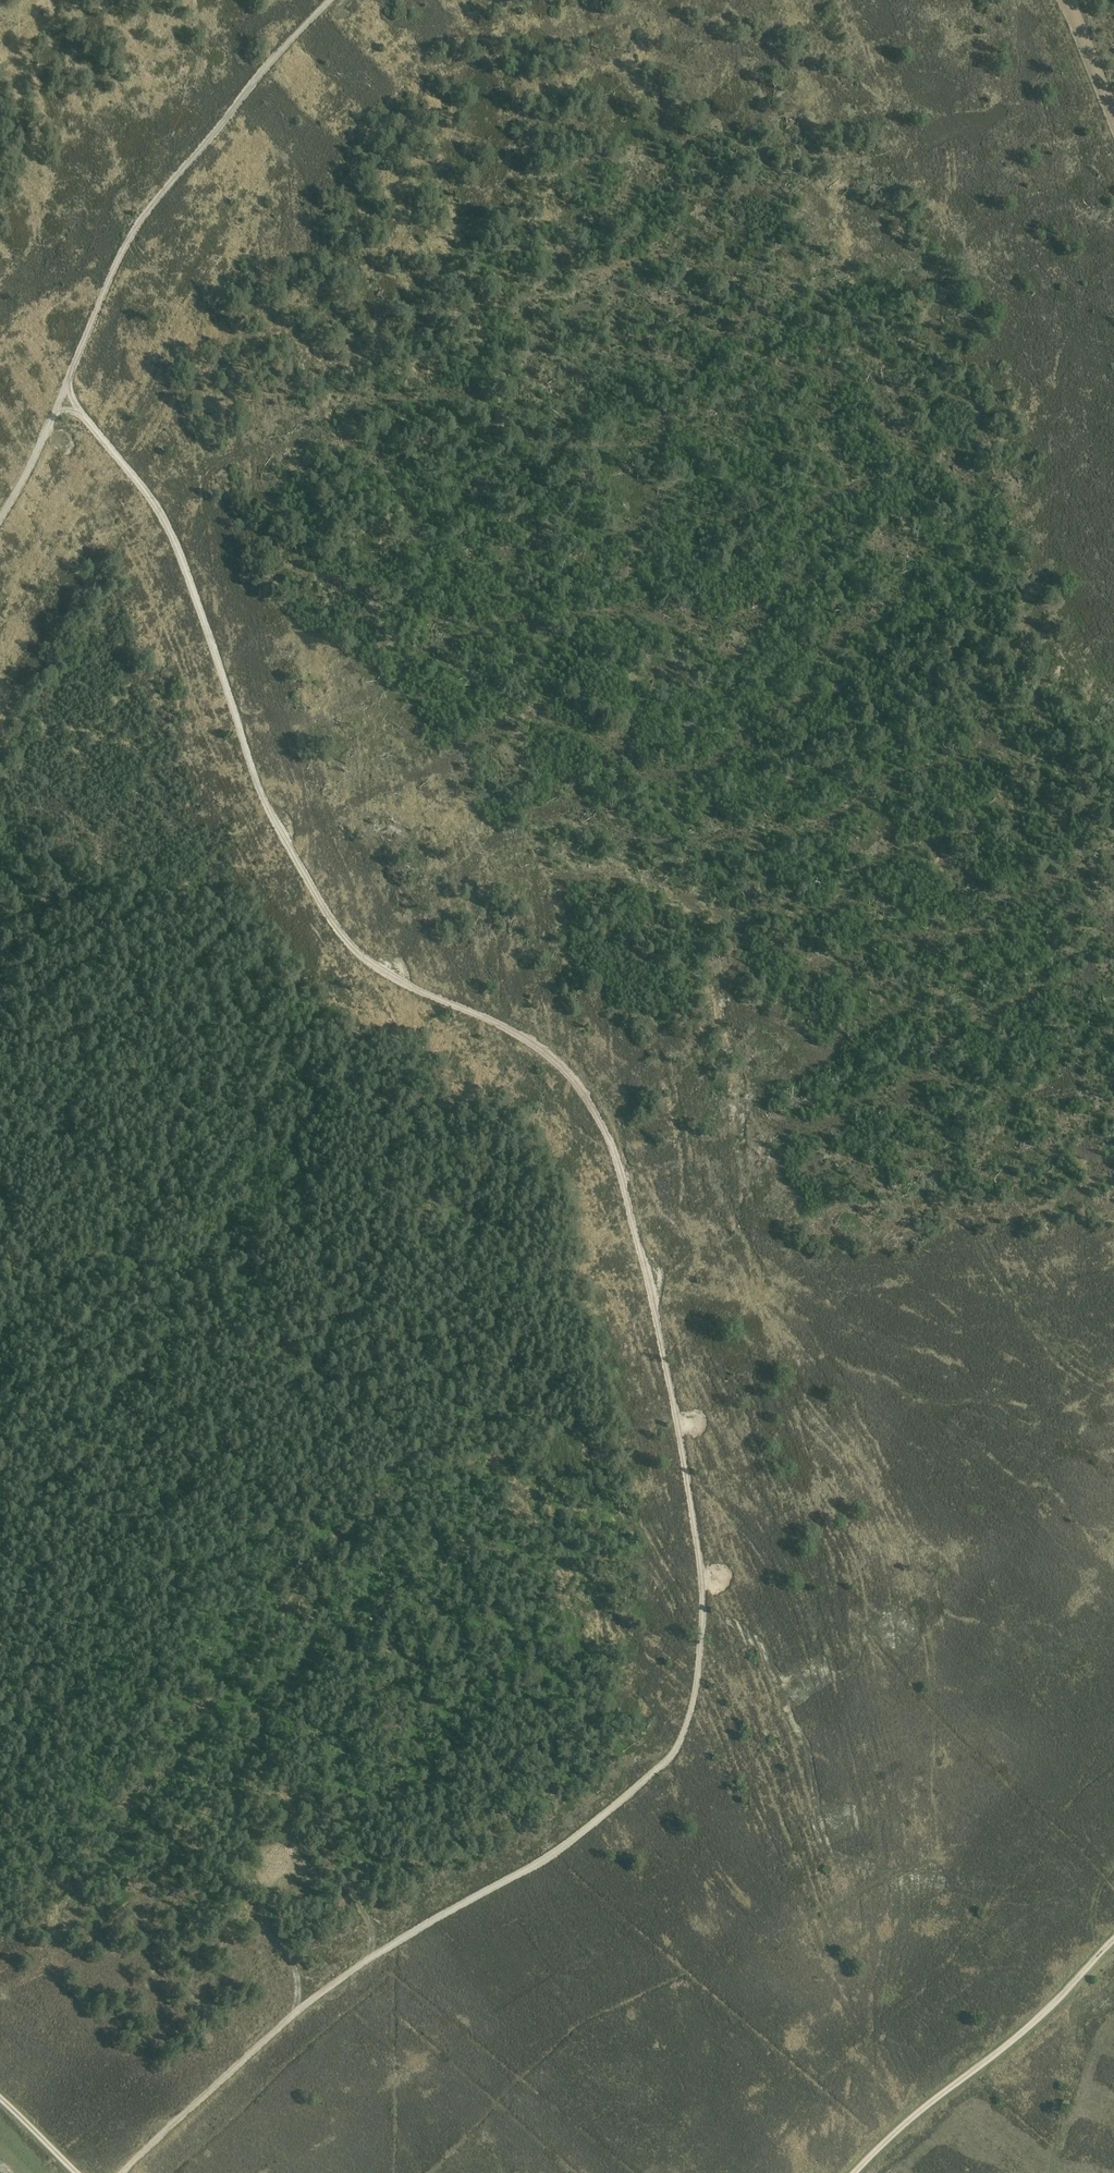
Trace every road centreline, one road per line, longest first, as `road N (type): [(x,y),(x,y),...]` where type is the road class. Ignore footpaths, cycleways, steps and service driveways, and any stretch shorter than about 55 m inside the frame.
road 1 (track): [(1113,120),(1066,0)]

